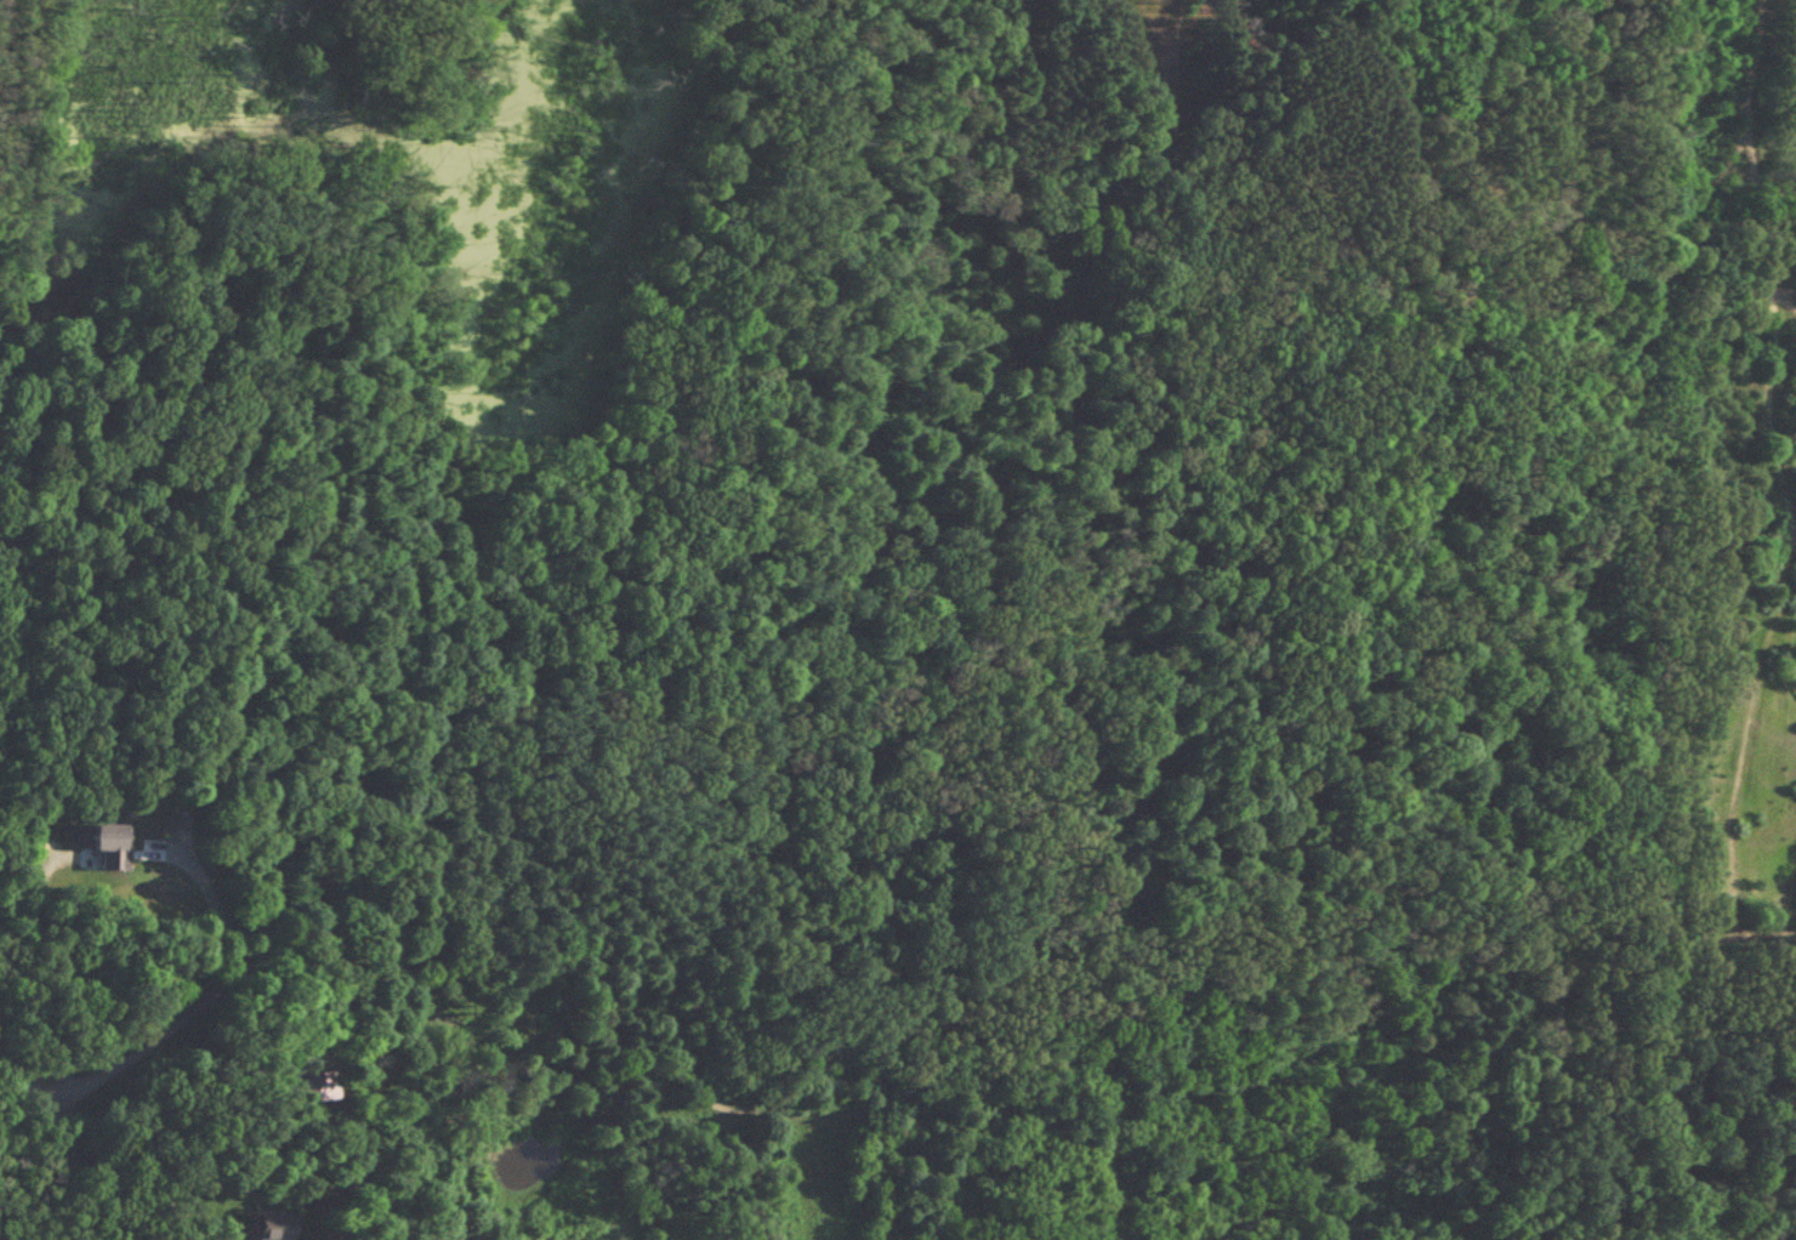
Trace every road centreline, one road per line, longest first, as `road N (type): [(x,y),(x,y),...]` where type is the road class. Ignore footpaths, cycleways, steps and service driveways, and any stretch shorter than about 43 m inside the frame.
road 1 (residential): [(0,1062),(121,1239)]

